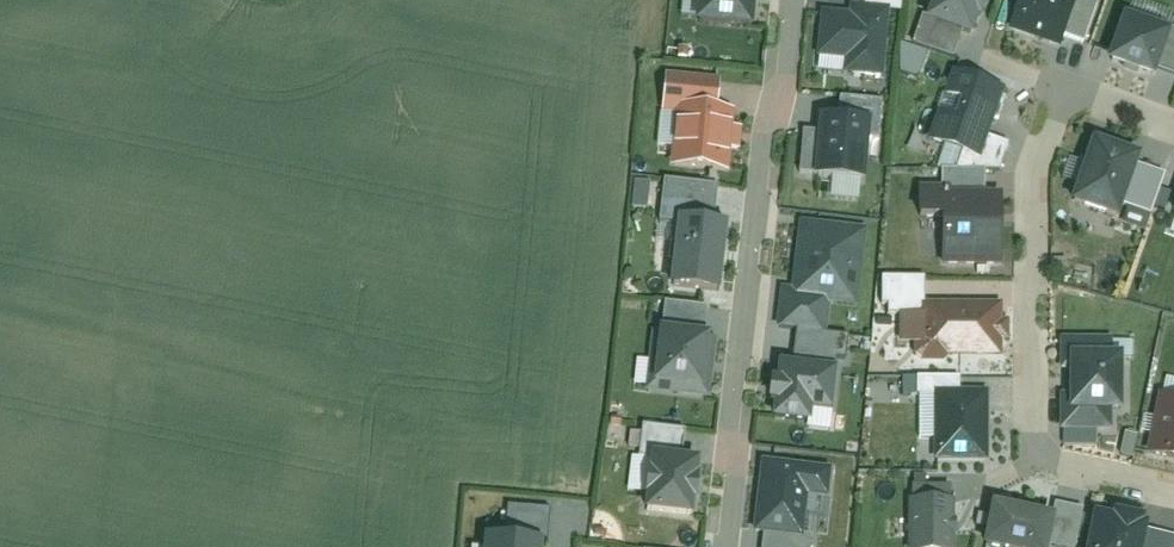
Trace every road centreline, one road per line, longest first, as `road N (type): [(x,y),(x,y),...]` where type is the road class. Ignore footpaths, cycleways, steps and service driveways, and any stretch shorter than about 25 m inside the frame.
road 1 (residential): [(1173,128),(1065,92),(1030,189),(1033,463),(1173,495)]
road 2 (residential): [(792,0),(719,546)]

